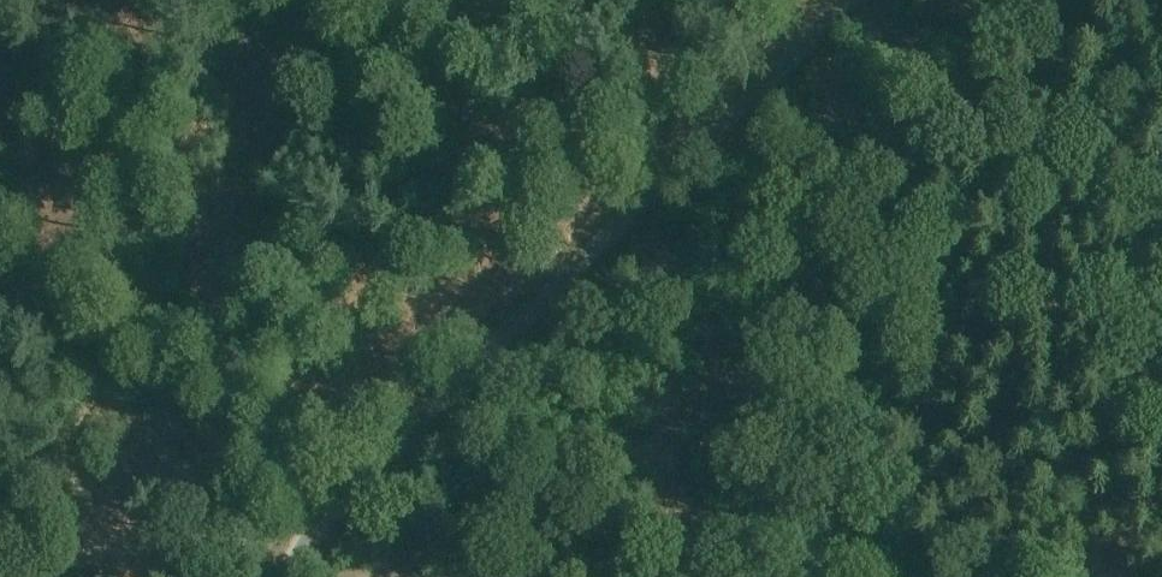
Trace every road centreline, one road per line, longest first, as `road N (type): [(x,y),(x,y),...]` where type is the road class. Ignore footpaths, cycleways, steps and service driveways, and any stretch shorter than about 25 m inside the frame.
road 1 (unclassified): [(289,576),(314,526),(382,453),(848,0)]
road 2 (track): [(289,576),(0,294)]

